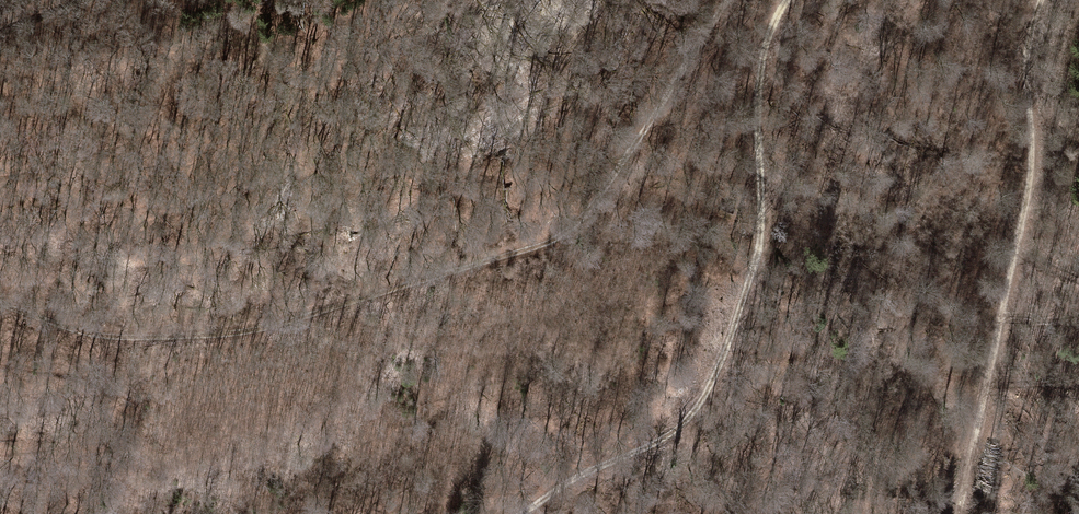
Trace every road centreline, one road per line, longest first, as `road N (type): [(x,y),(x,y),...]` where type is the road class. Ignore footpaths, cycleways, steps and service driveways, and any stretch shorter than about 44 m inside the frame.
road 1 (track): [(0,304),(69,329),(128,337),(227,333),(541,245),(577,229),(609,192),(729,0)]
road 2 (track): [(785,0),(764,62),(763,215),(748,299),(714,388),(652,454),(521,513)]
road 3 (track): [(1046,0),(1029,63),(1034,191),(957,513)]

